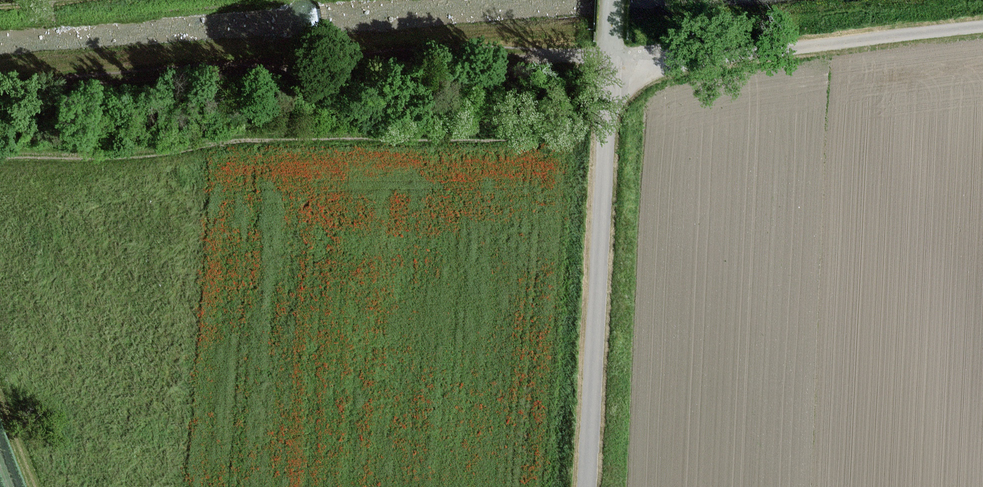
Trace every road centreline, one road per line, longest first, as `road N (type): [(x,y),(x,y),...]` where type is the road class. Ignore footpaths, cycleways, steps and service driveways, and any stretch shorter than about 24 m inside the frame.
road 1 (track): [(612,78),(0,88)]
road 2 (track): [(608,141),(252,139),(108,157),(0,159)]
road 3 (unclassified): [(585,486),(612,78)]
road 4 (unclassified): [(982,27),(612,78)]

